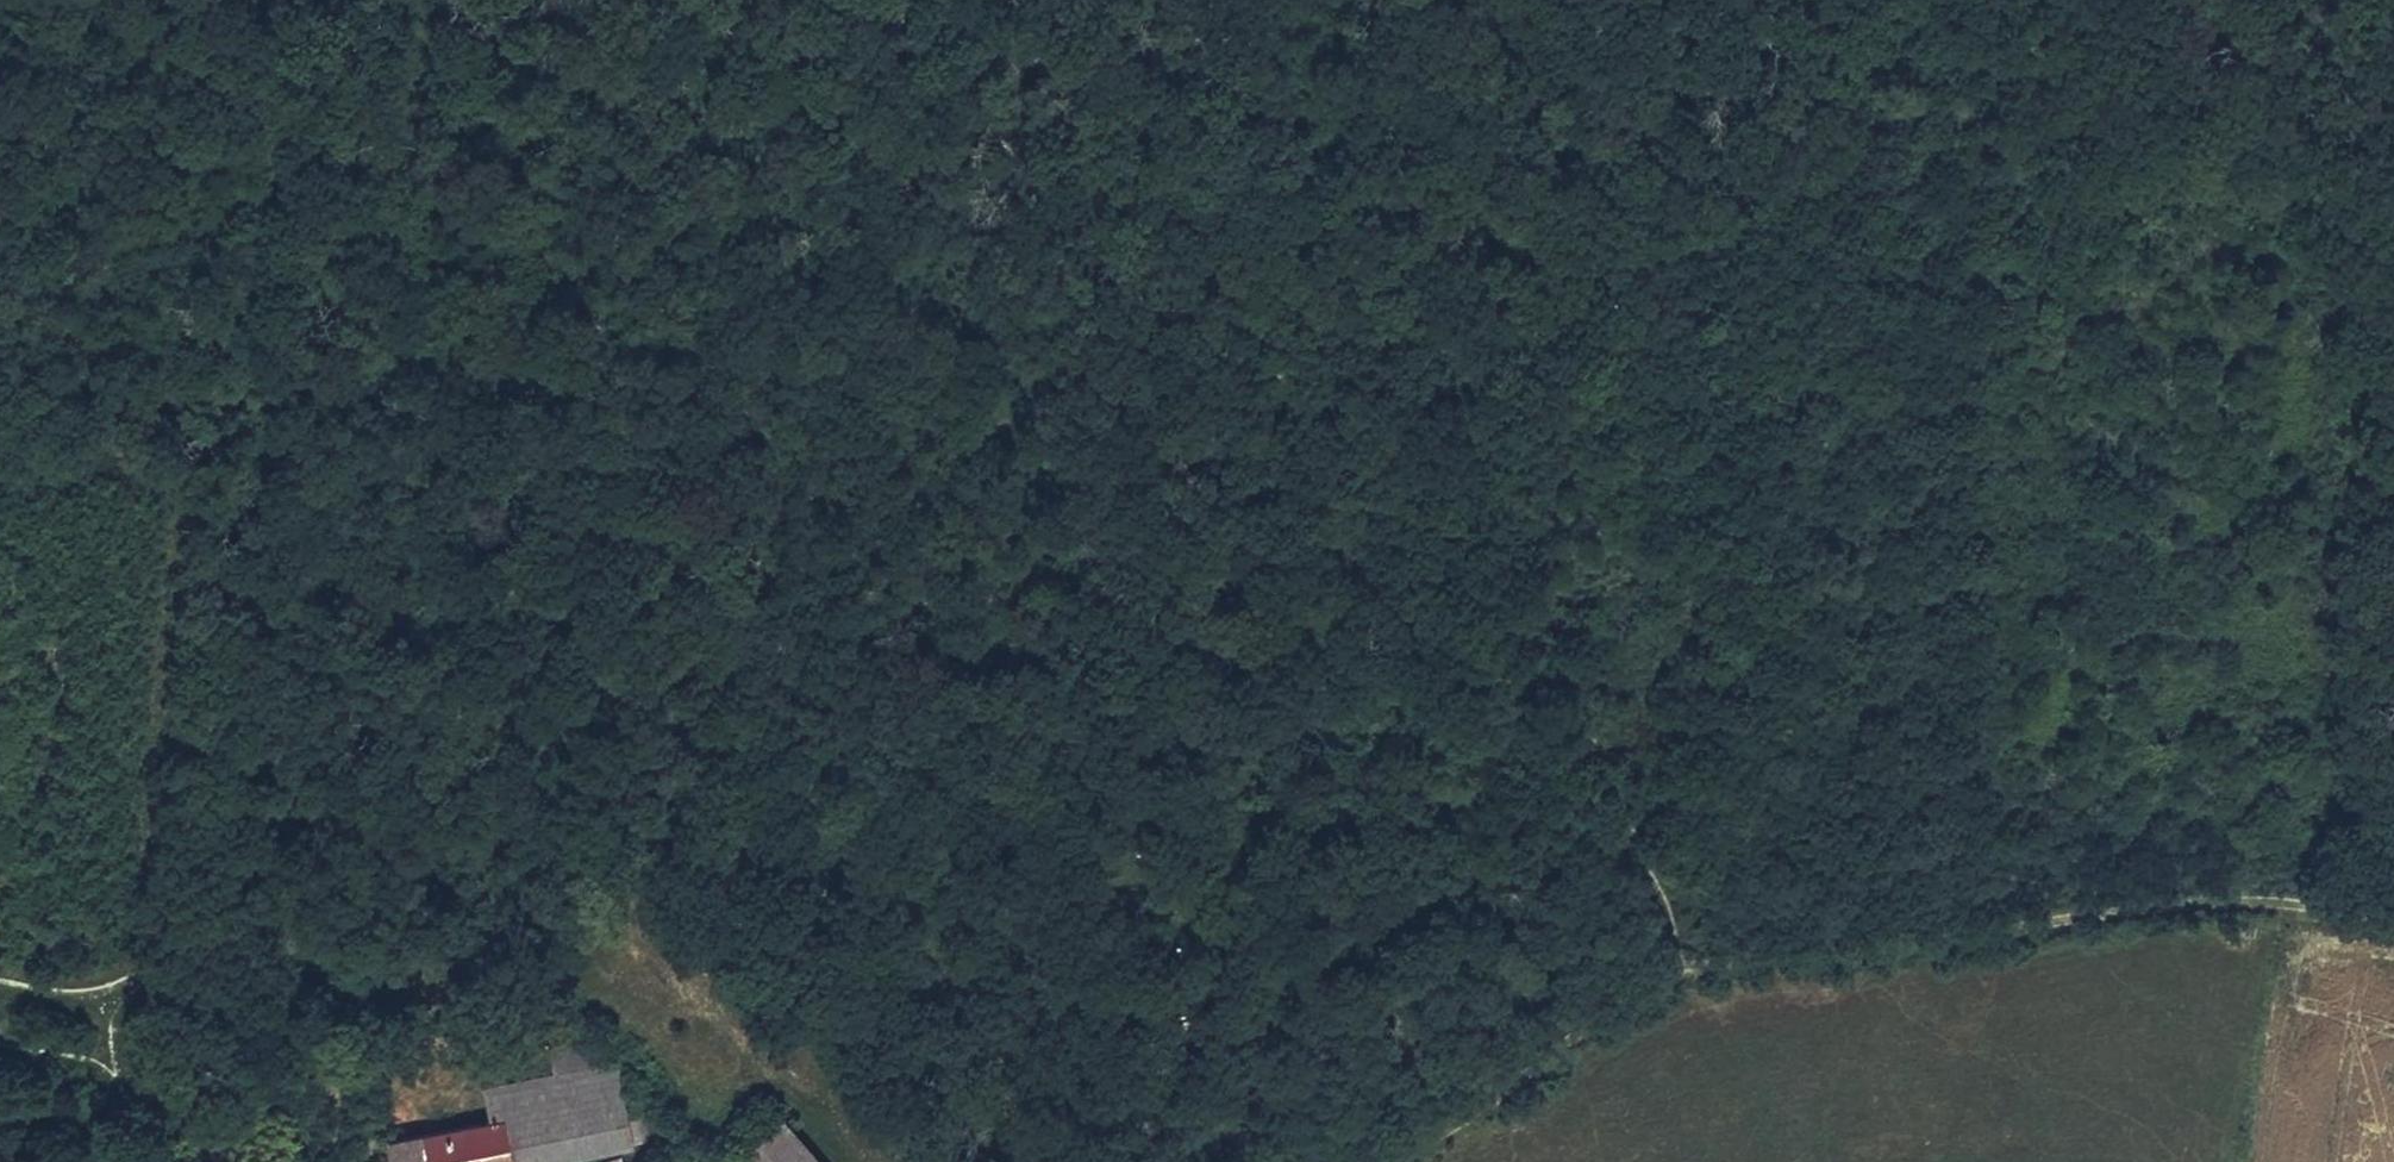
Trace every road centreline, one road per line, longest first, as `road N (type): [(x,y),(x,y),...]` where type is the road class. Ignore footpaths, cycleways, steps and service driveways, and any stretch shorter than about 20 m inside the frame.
road 1 (track): [(1356,1161),(1484,1109),(1621,999),(1696,971),(1963,943),(2128,907),(2315,902),(2393,924)]
road 2 (track): [(1696,971),(1637,863)]

